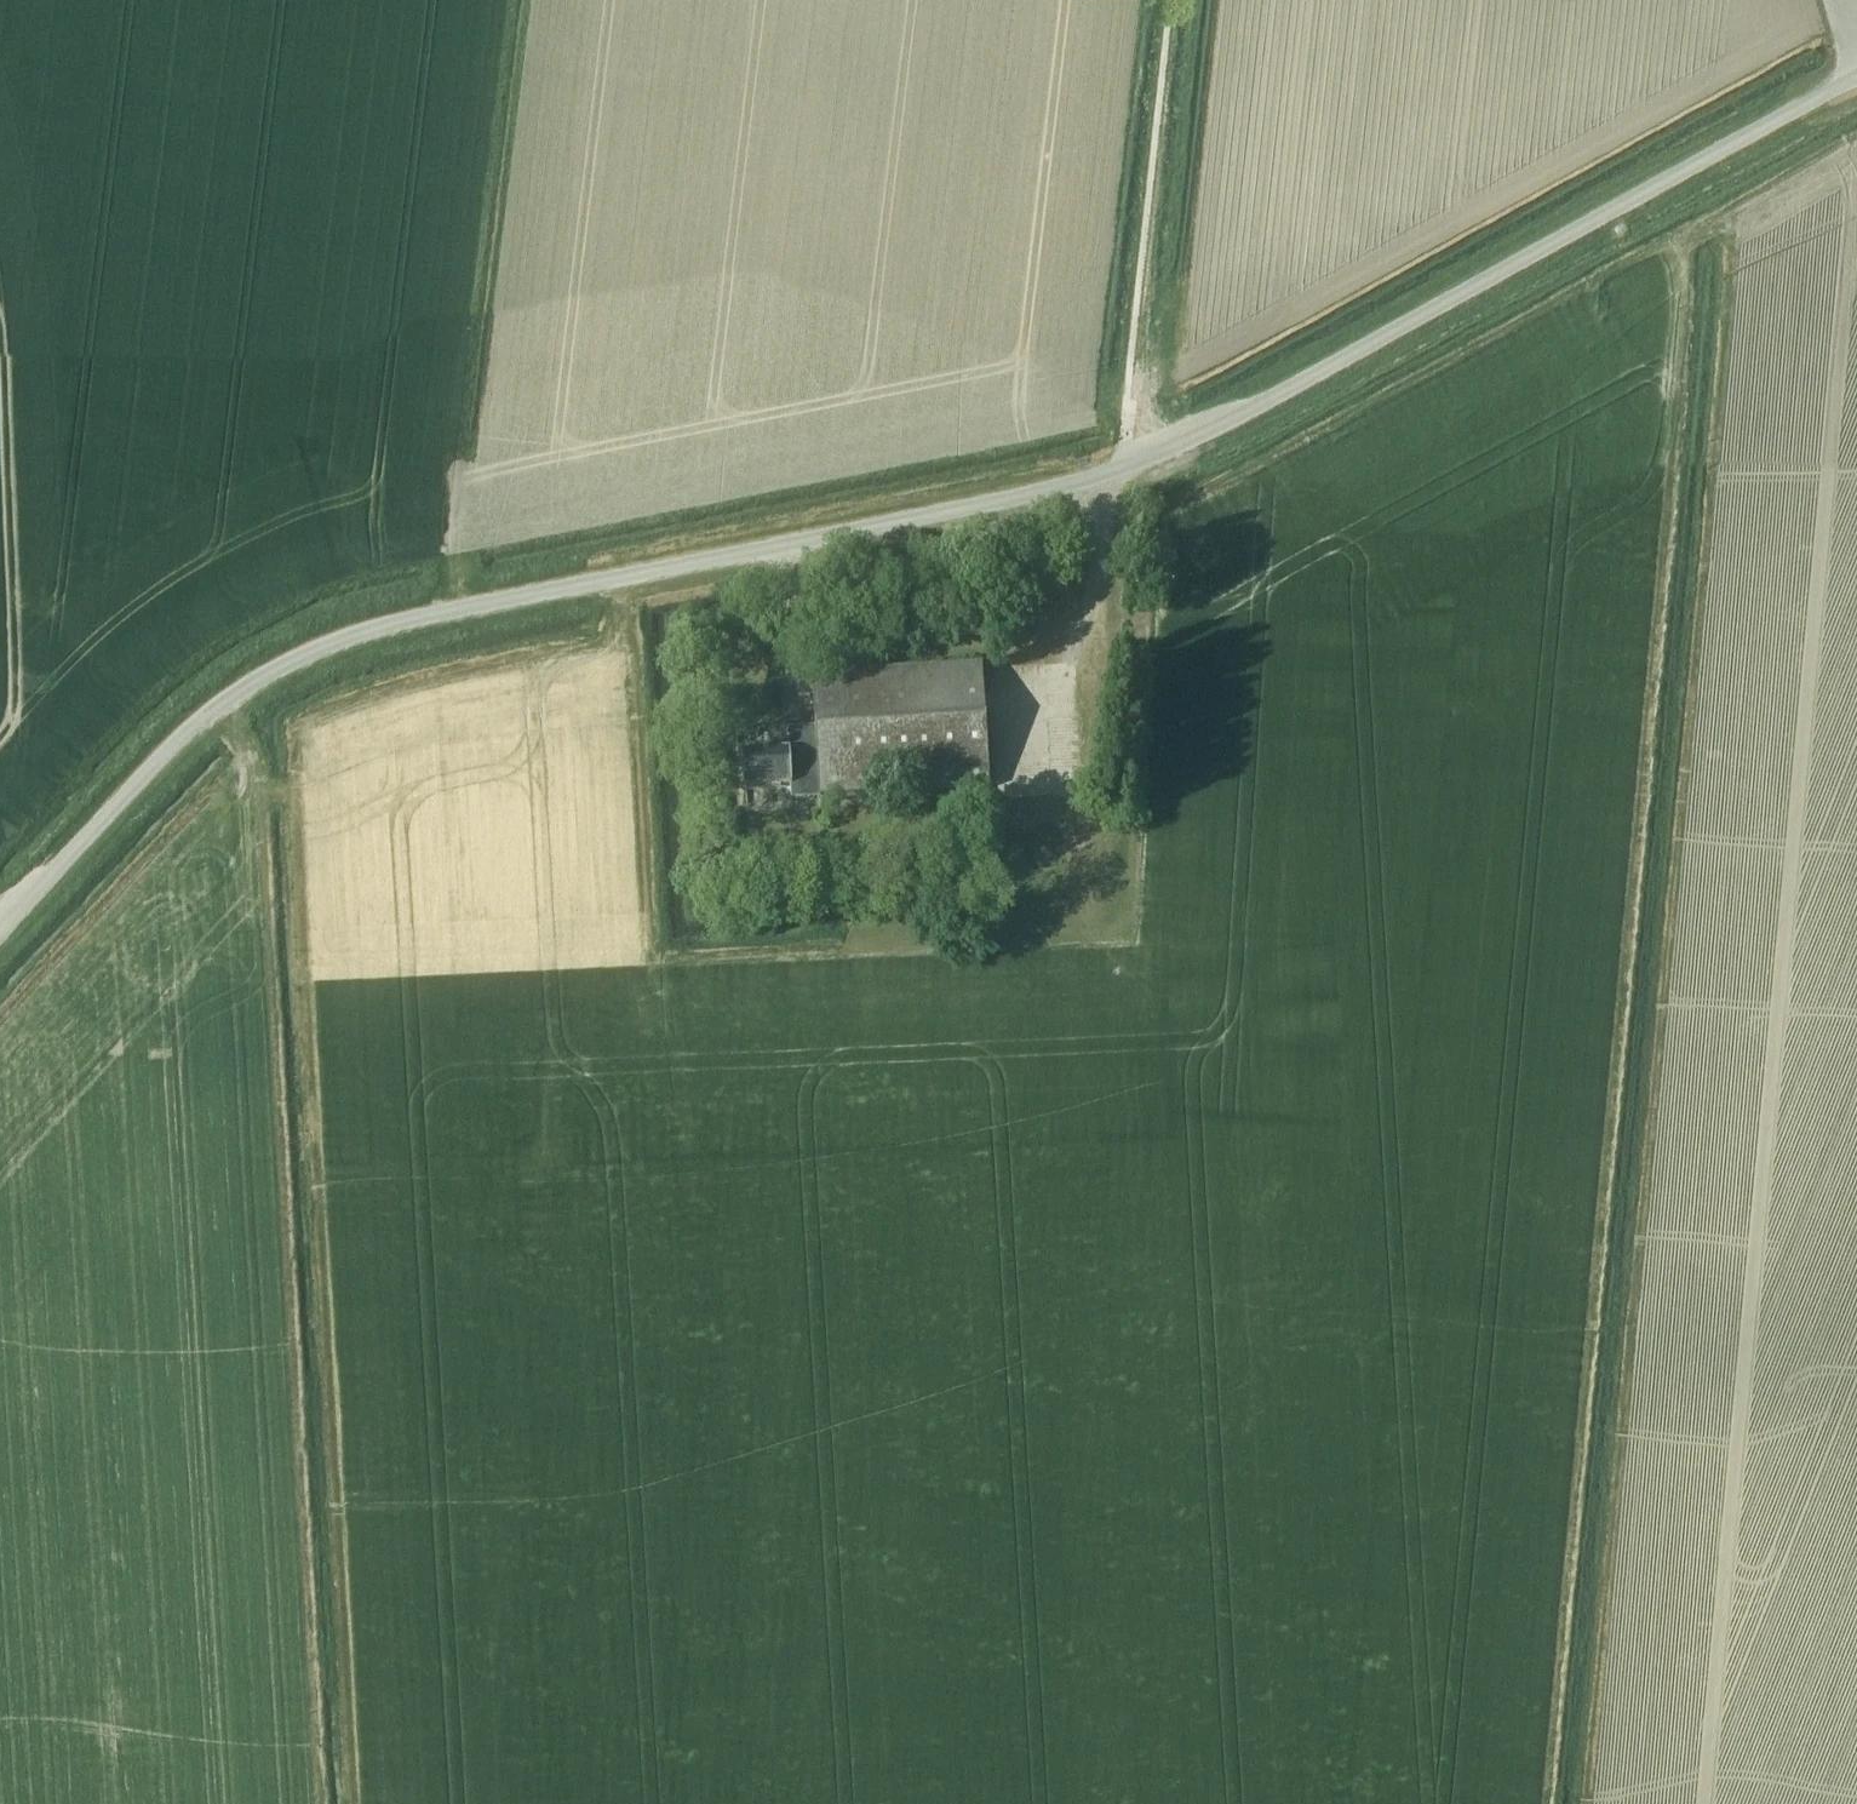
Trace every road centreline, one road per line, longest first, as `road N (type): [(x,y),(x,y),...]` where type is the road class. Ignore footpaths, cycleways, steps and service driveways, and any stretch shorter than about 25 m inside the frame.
road 1 (unclassified): [(0,931),(113,812),(257,683),(360,637),(764,556),(1121,471),(1208,433),(1856,75)]

